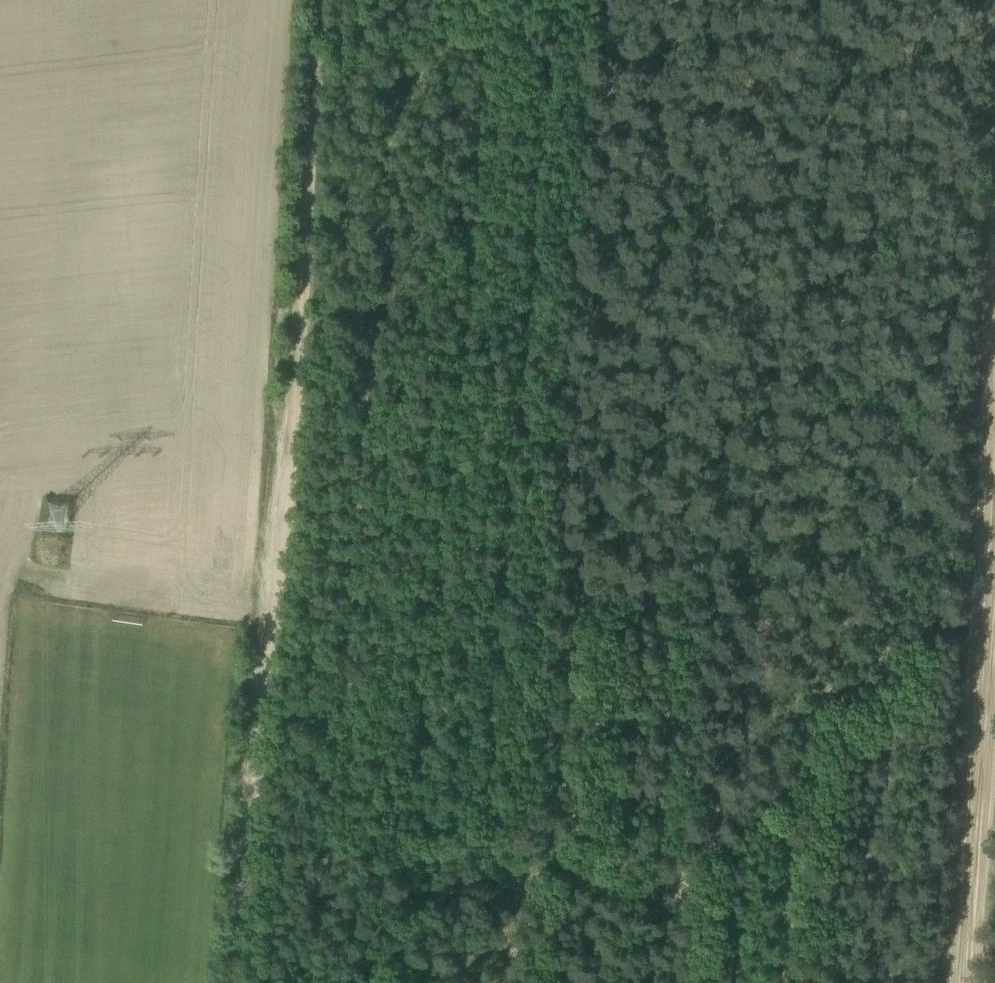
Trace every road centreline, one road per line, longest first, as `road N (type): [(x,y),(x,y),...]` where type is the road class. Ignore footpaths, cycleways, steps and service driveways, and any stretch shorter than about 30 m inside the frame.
road 1 (track): [(233,982),(311,0)]
road 2 (track): [(994,476),(961,982)]

